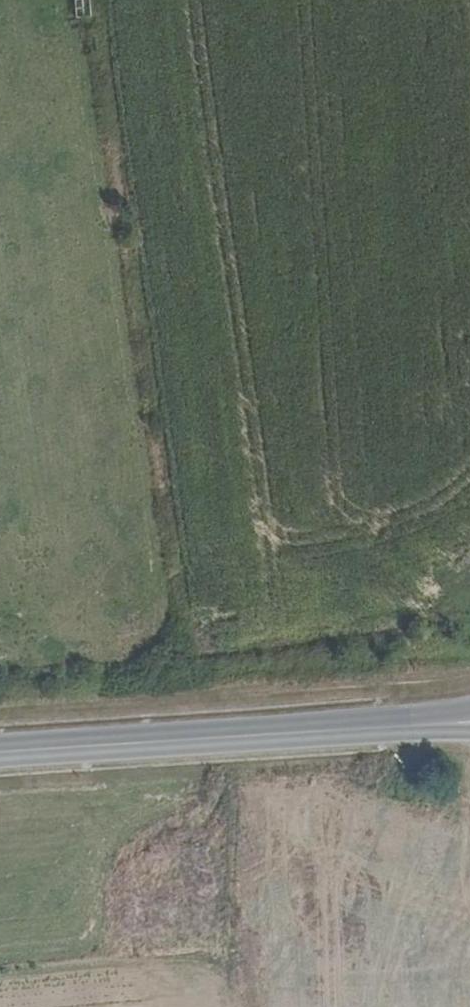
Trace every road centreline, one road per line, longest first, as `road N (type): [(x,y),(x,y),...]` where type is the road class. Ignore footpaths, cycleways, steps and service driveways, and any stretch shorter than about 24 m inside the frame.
road 1 (tertiary): [(0,752),(423,725)]

